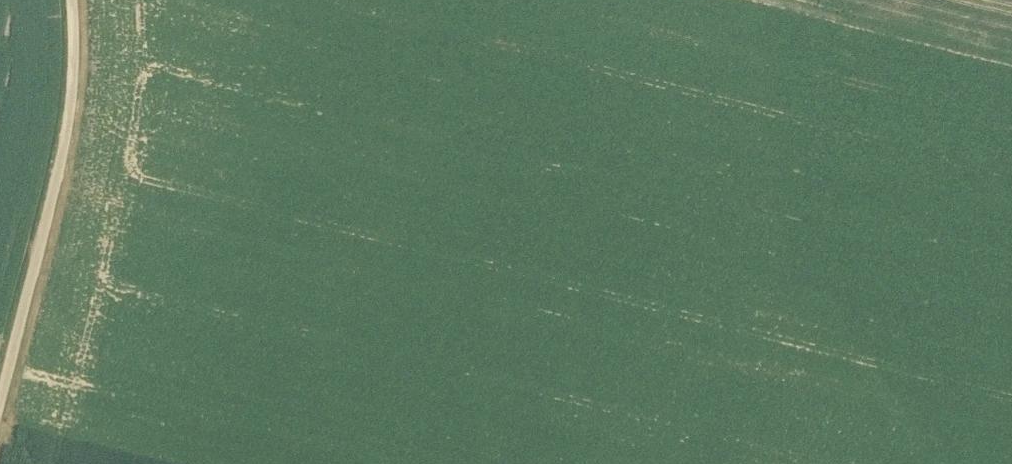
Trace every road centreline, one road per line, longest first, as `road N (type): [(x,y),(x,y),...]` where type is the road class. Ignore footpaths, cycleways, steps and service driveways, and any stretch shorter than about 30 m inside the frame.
road 1 (unclassified): [(0,412),(67,146),(72,0)]

